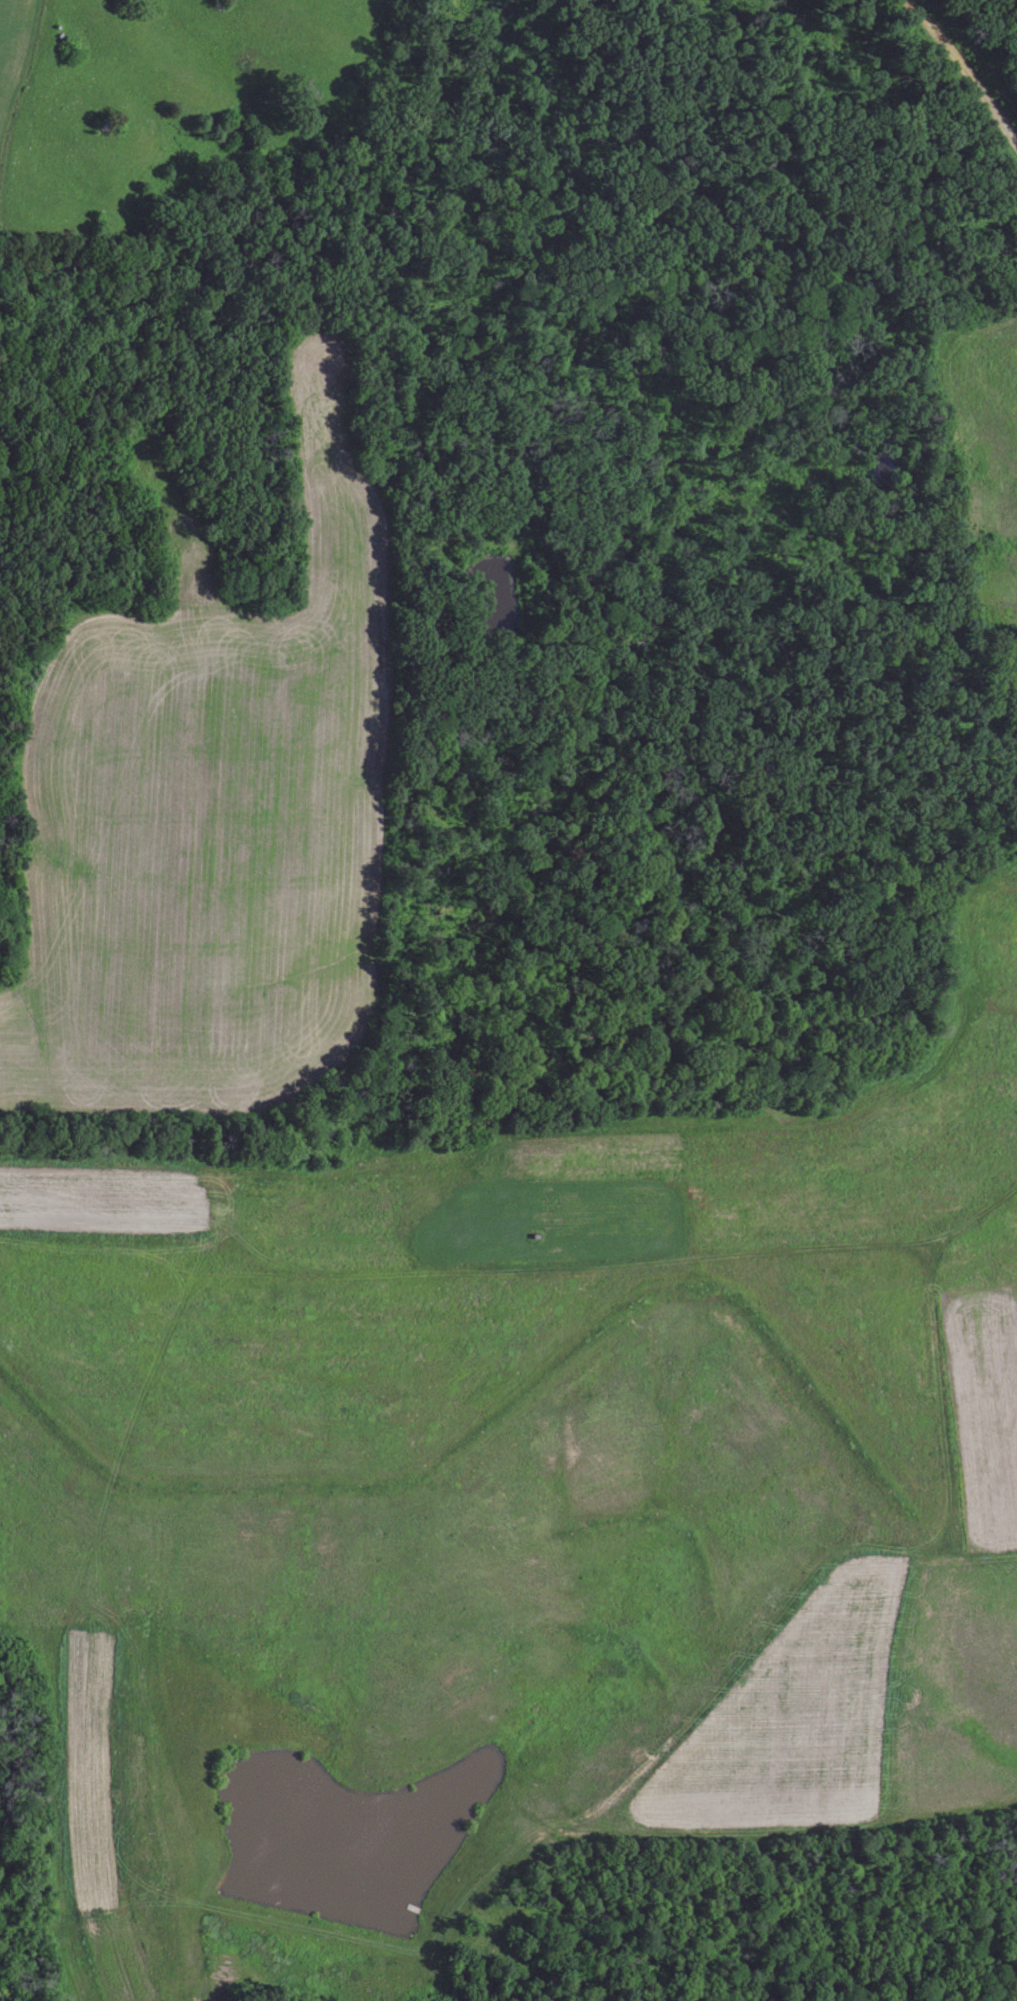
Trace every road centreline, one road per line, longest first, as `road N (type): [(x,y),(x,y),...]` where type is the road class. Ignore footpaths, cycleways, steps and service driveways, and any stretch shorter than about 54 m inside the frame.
road 1 (residential): [(1016,131),(980,65),(929,0)]

